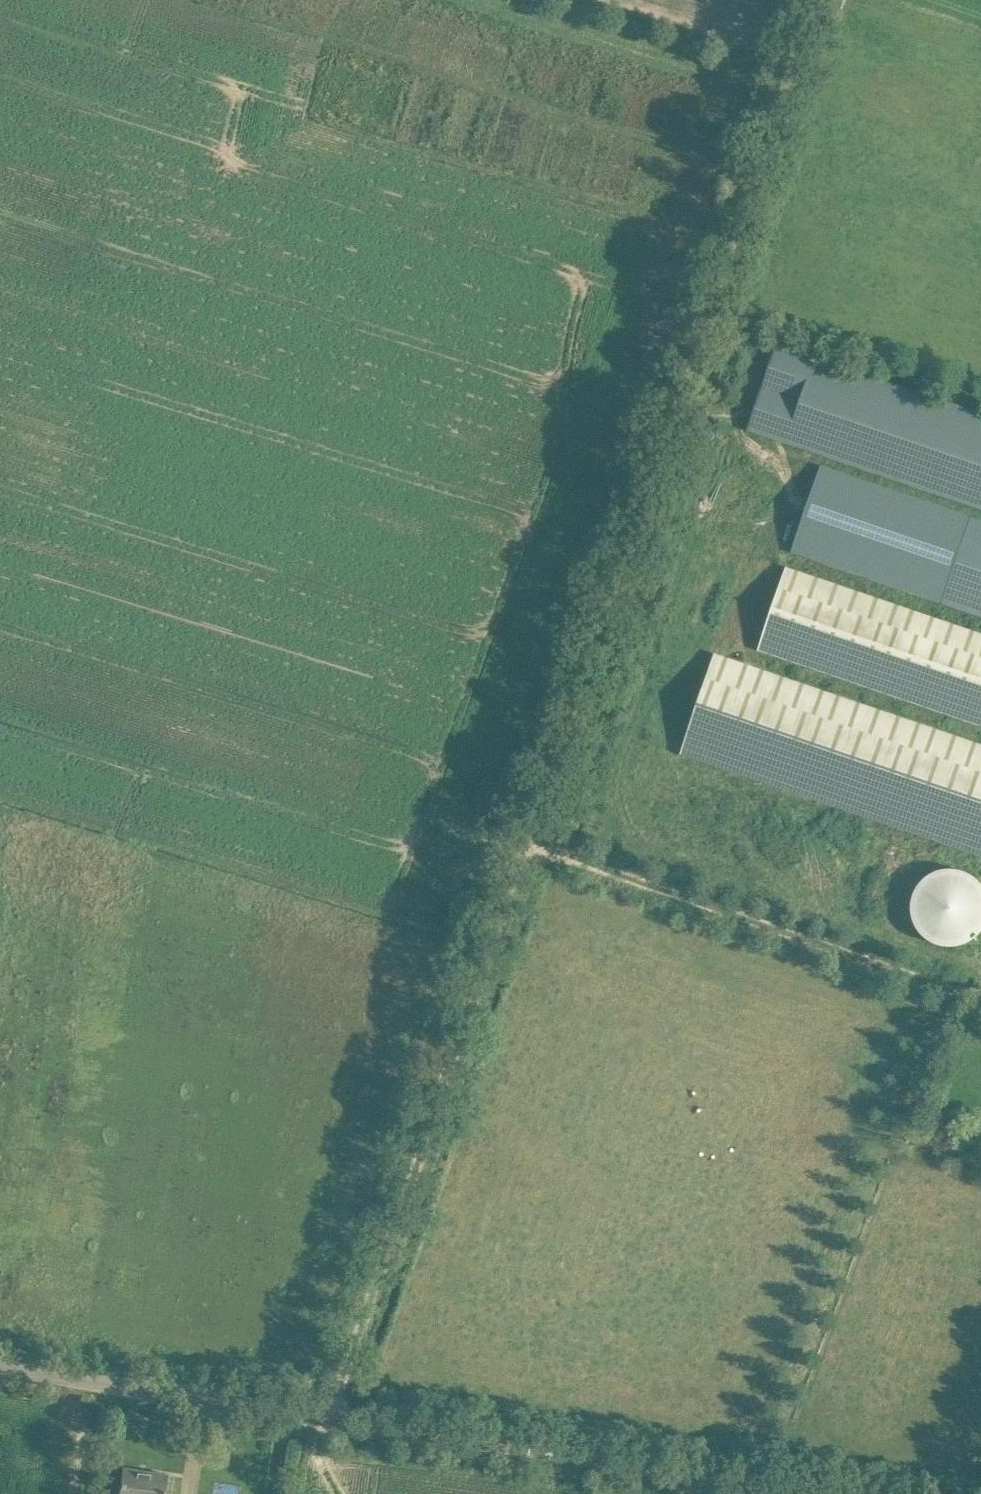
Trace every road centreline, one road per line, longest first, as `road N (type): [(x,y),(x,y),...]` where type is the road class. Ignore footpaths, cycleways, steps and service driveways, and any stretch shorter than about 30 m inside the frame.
road 1 (track): [(815,0),(331,1421)]
road 2 (unclassified): [(795,1493),(0,1368)]

